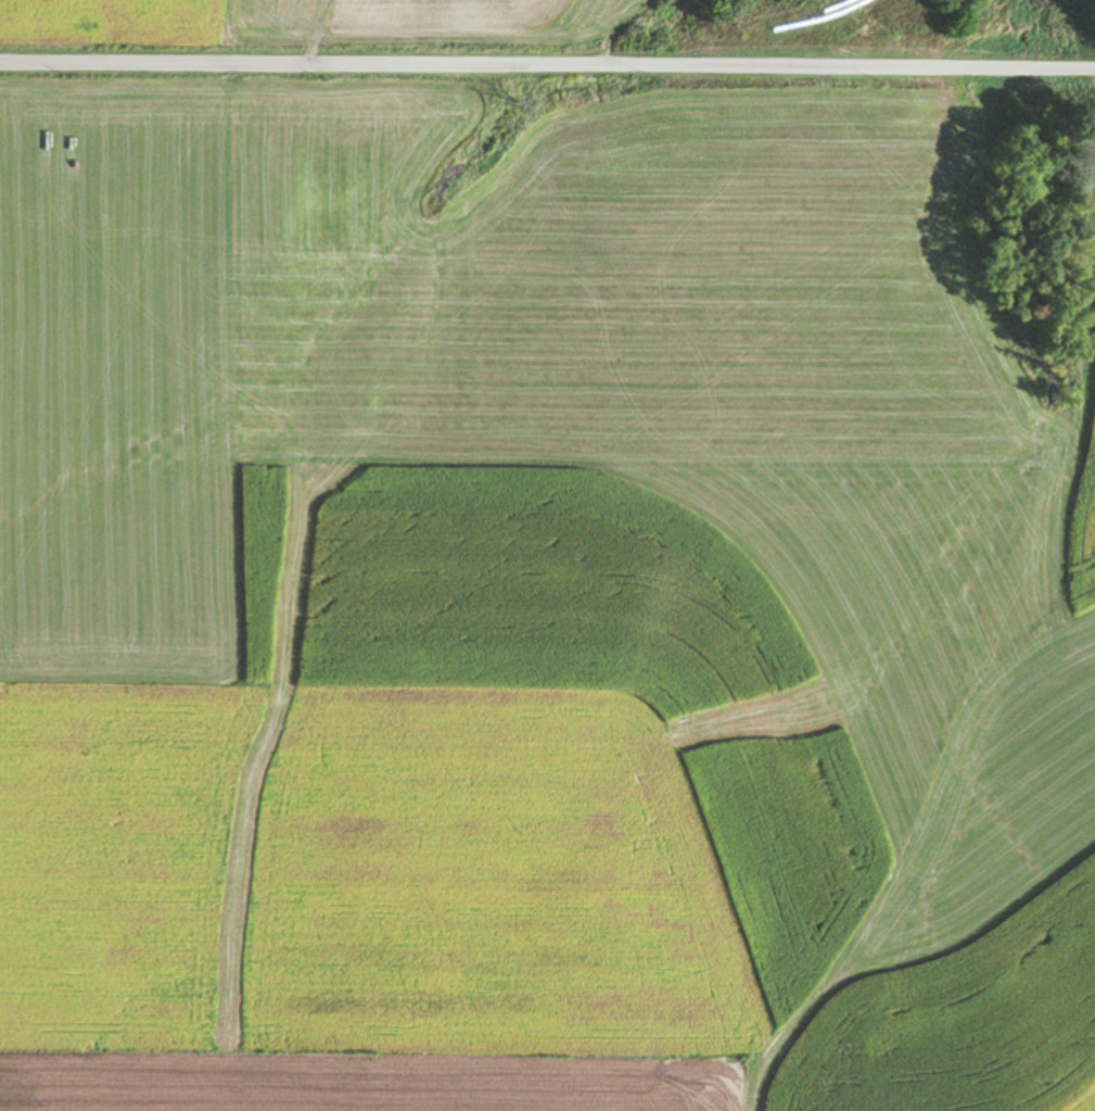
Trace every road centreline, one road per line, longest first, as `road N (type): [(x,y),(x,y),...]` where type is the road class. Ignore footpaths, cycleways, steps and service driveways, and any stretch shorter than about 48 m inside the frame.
road 1 (residential): [(0,63),(1094,70)]

